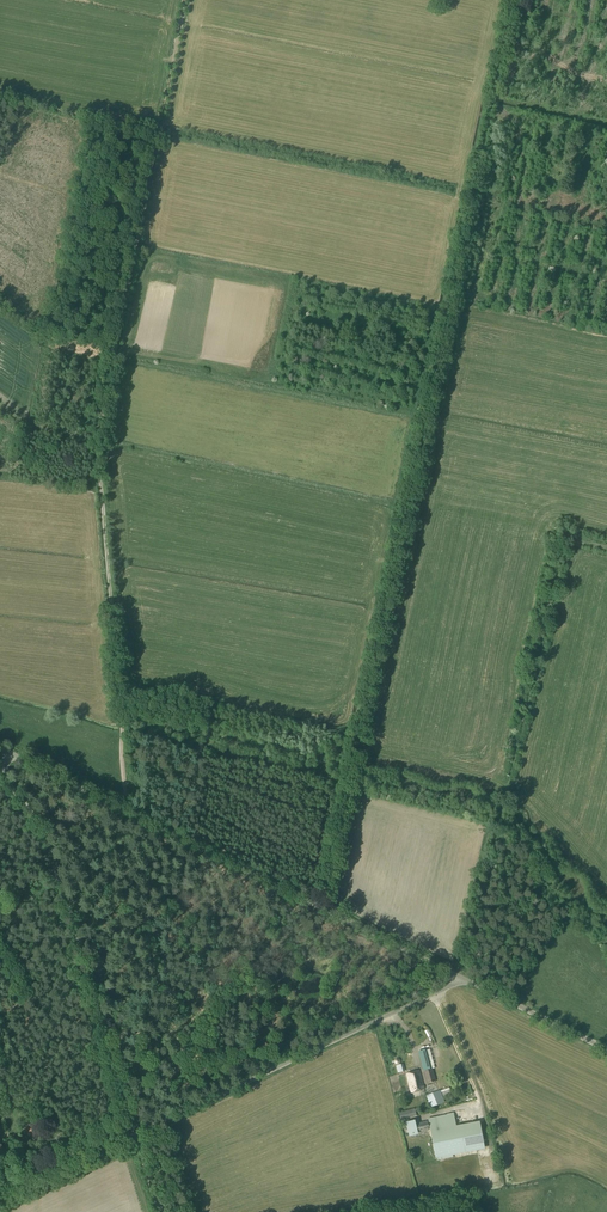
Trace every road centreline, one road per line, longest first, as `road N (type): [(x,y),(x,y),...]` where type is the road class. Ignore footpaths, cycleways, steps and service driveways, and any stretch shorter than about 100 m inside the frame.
road 1 (track): [(513,0),(349,787)]
road 2 (track): [(185,0),(99,437),(122,733)]
road 3 (unclassified): [(459,976),(12,753)]
road 4 (track): [(606,548),(562,544),(459,976)]
road 5 (unclassified): [(135,1133),(42,830),(4,775),(12,753)]
road 6 (unclassified): [(135,1133),(459,976)]
road 7 (unclassified): [(459,976),(606,1051)]
road 8 (unclassified): [(0,1197),(135,1133)]
road 9 (track): [(349,787),(322,909)]

